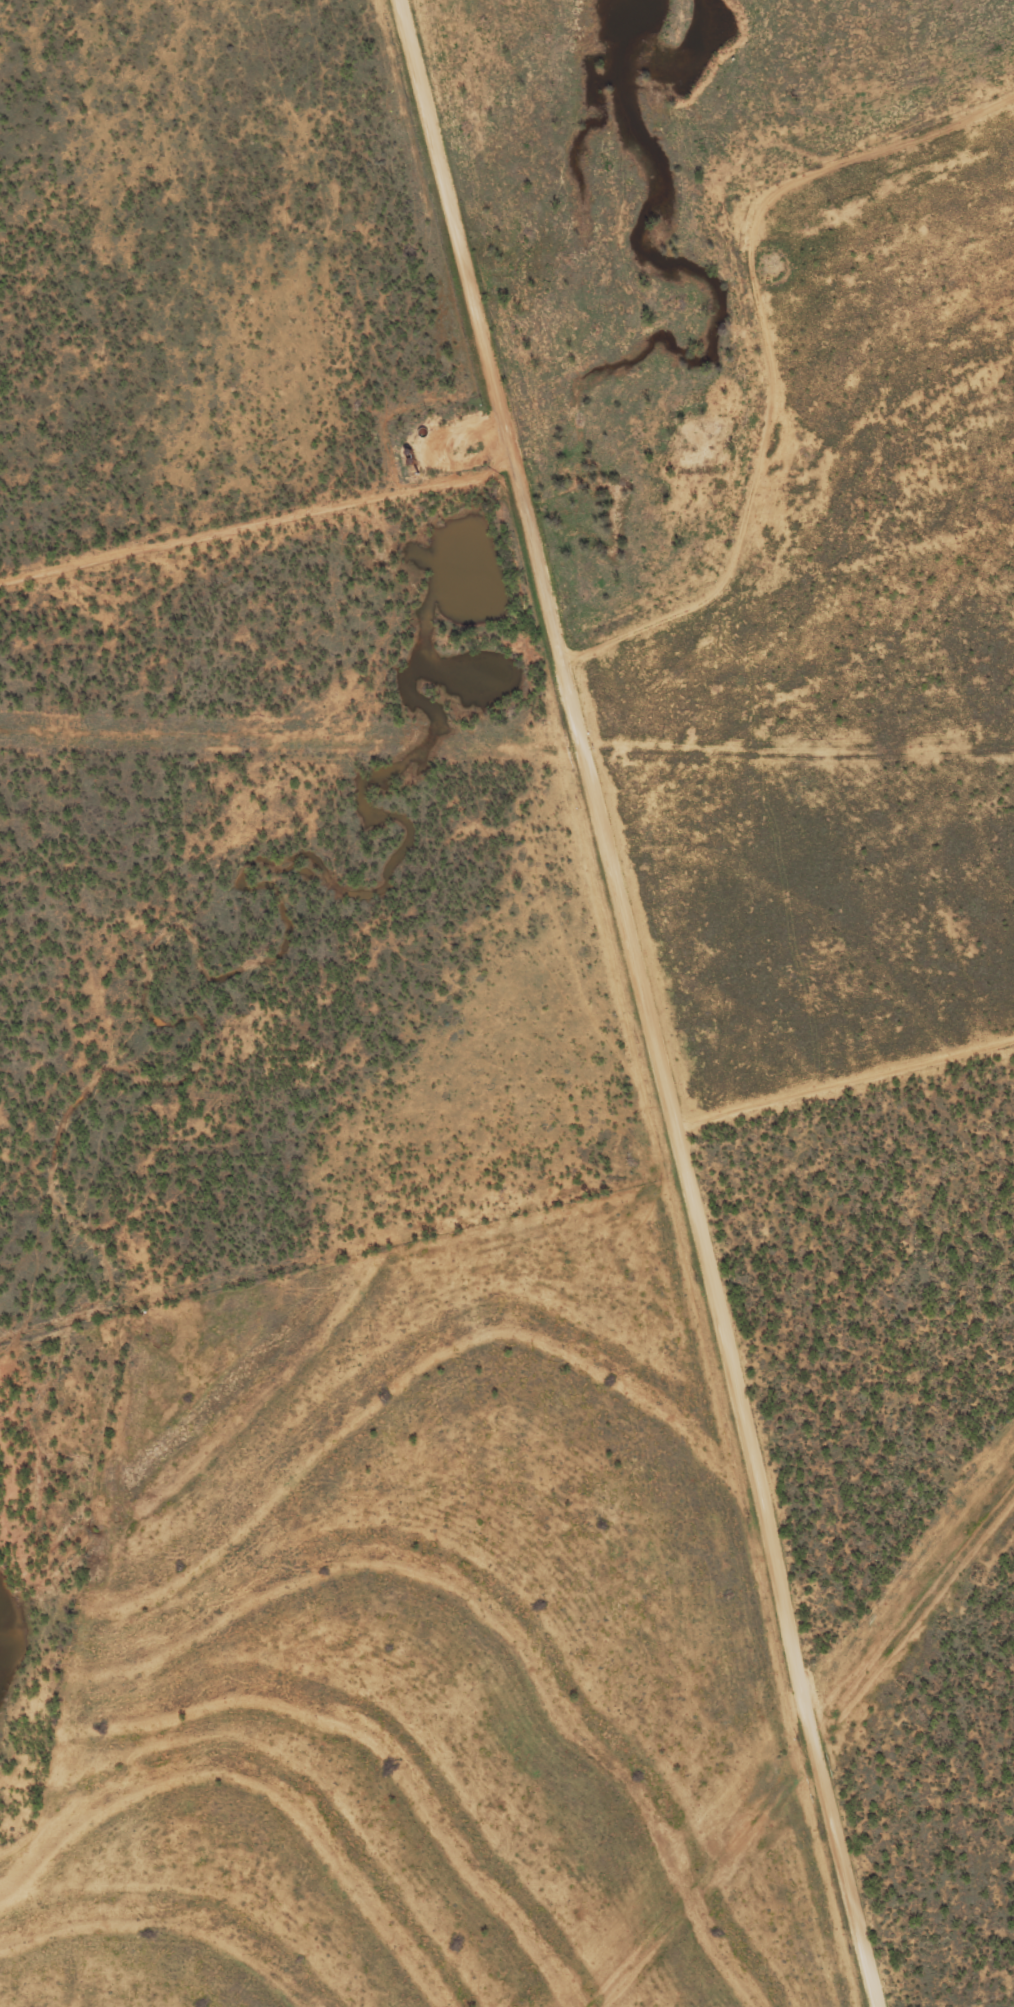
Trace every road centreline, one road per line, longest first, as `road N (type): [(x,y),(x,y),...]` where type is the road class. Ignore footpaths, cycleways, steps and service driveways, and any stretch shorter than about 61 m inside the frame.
road 1 (residential): [(875,2006),(845,1869),(830,1859),(820,1723),(800,1713),(775,1531),(760,1521),(709,1253),(694,1243),(528,536),(533,505),(513,480),(403,0)]
road 2 (track): [(0,610),(513,480)]

